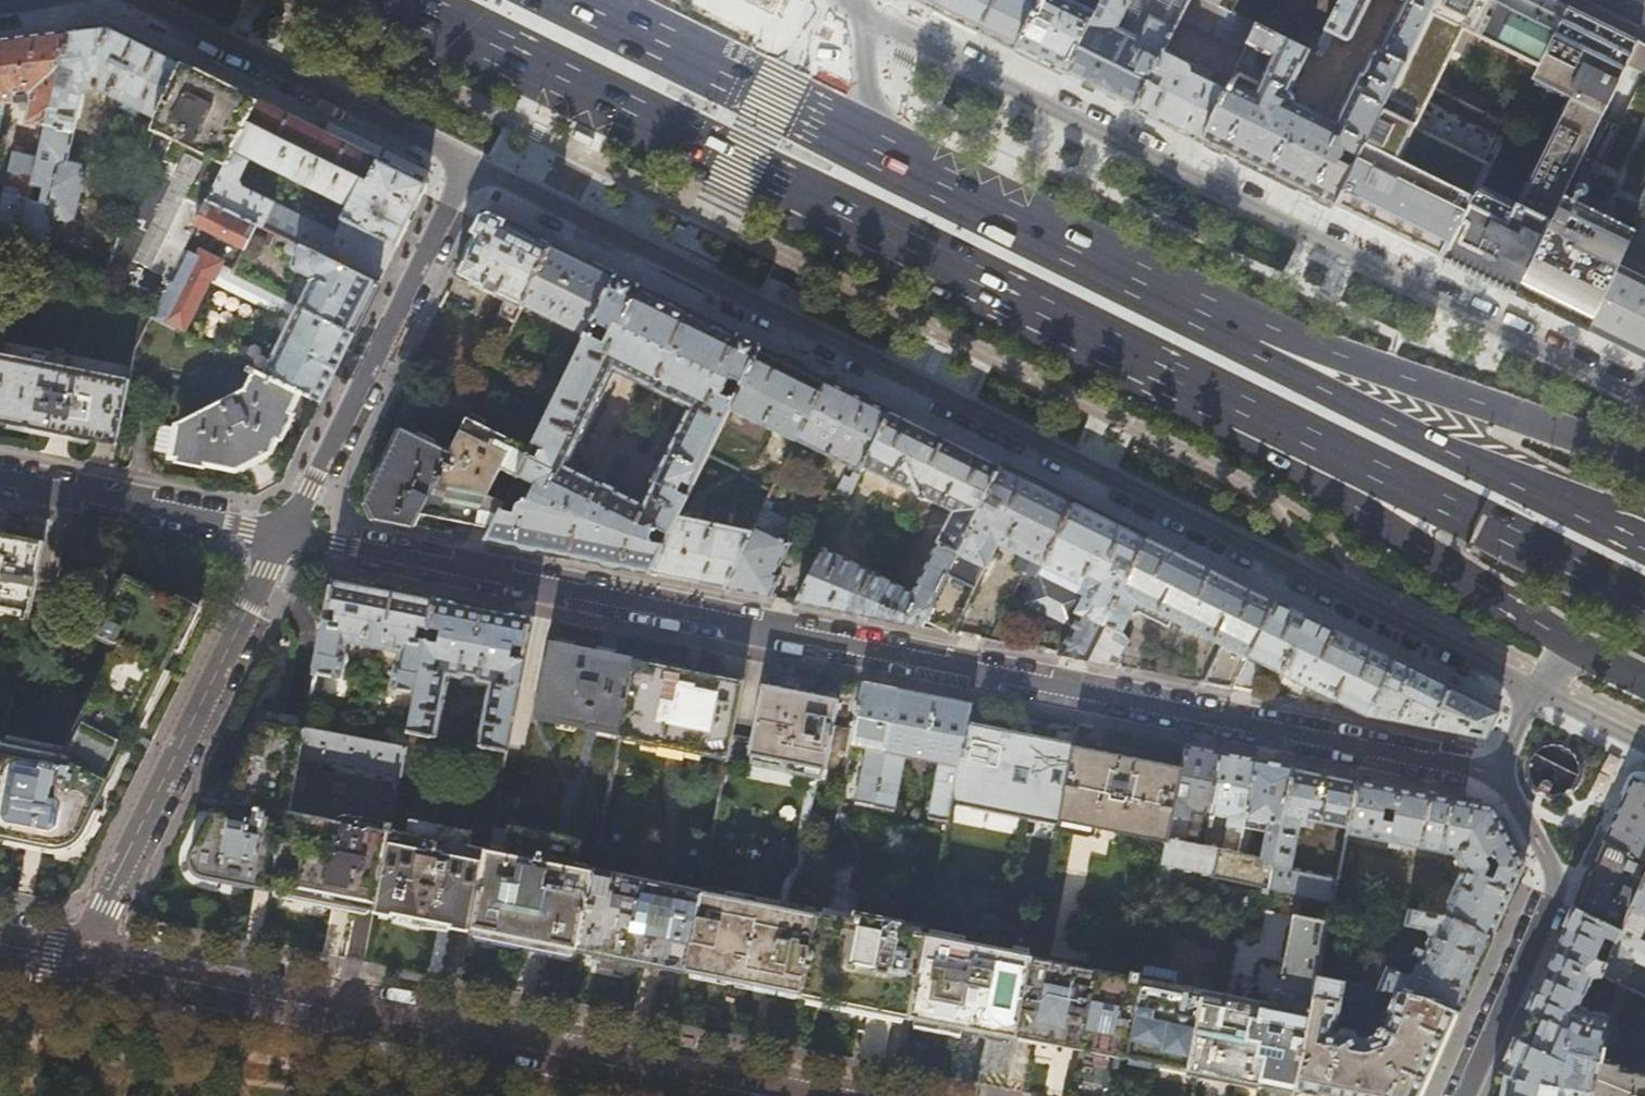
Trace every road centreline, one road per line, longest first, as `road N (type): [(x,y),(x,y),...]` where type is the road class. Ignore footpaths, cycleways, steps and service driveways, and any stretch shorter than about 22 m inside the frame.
road 1 (residential): [(1505,774),(291,533)]
road 2 (residential): [(468,160),(1544,699)]
road 3 (residential): [(860,14),(1644,400)]
road 4 (primary): [(398,0),(1173,370)]
road 5 (secondary): [(766,1095),(82,961)]
road 6 (trunk): [(1173,370),(1644,606)]
road 7 (primary): [(1173,370),(1188,413),(1589,657)]
road 8 (trunk): [(1644,537),(1250,355),(1218,319)]
road 9 (residential): [(82,961),(116,875),(291,533)]
road 10 (primary): [(1644,459),(1271,325),(1218,319)]
road 11 (residential): [(291,533),(468,160)]
road 12 (primary): [(1218,319),(878,153)]
road 13 (residential): [(141,0),(468,160)]
road 14 (residential): [(1465,1095),(1556,882),(1505,774)]
road 15 (primary): [(878,153),(572,0)]
road 16 (residential): [(291,533),(0,475)]
road 17 (residential): [(878,153),(860,14)]

